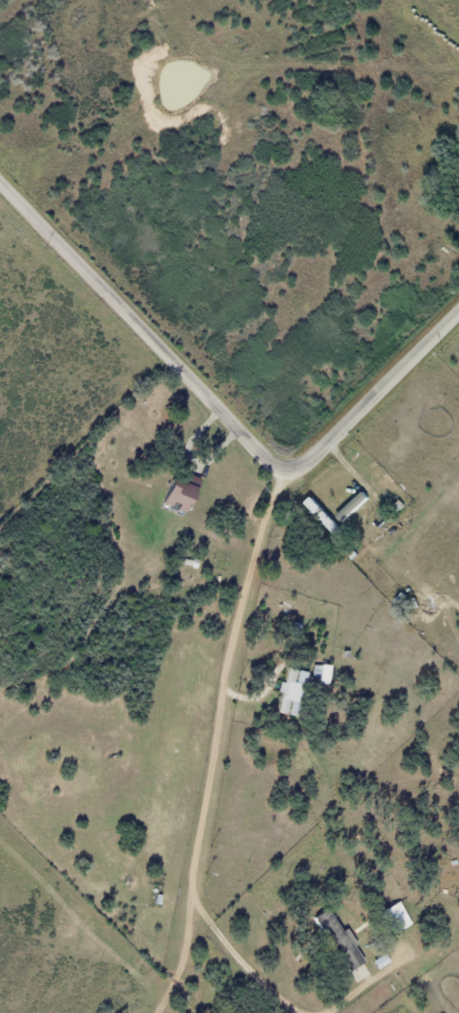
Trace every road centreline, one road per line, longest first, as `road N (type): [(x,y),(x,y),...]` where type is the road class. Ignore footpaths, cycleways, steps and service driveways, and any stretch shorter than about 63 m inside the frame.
road 1 (residential): [(458,311),(329,440),(303,459),(279,460),(0,176)]
road 2 (residential): [(154,336),(185,318),(200,284),(189,224)]

